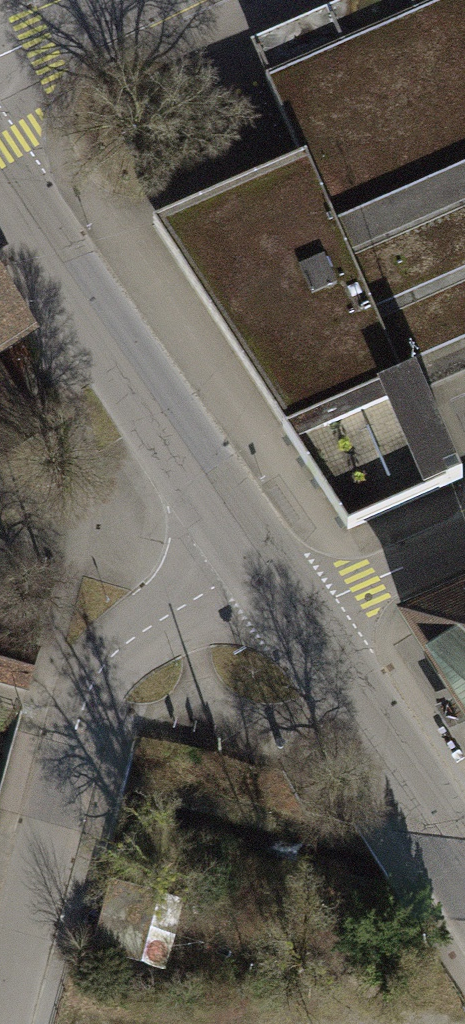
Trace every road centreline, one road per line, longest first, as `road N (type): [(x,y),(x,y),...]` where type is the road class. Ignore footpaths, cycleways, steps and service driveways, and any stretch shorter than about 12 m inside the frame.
road 1 (residential): [(3,1023),(86,699),(111,656),(257,560)]
road 2 (tertiary): [(0,177),(257,560)]
road 3 (tertiary): [(301,622),(464,866)]
road 4 (residential): [(464,539),(301,622)]
road 5 (residential): [(0,59),(132,0)]

